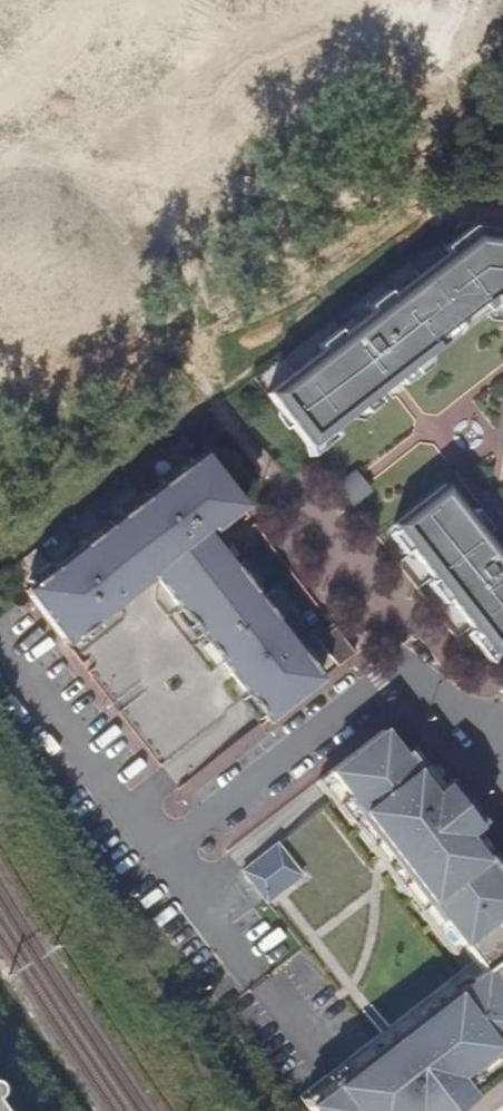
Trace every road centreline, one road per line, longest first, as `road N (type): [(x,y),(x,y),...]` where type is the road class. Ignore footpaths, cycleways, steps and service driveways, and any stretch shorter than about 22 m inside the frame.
road 1 (residential): [(155,855),(395,674),(411,674),(428,688),(473,739)]

